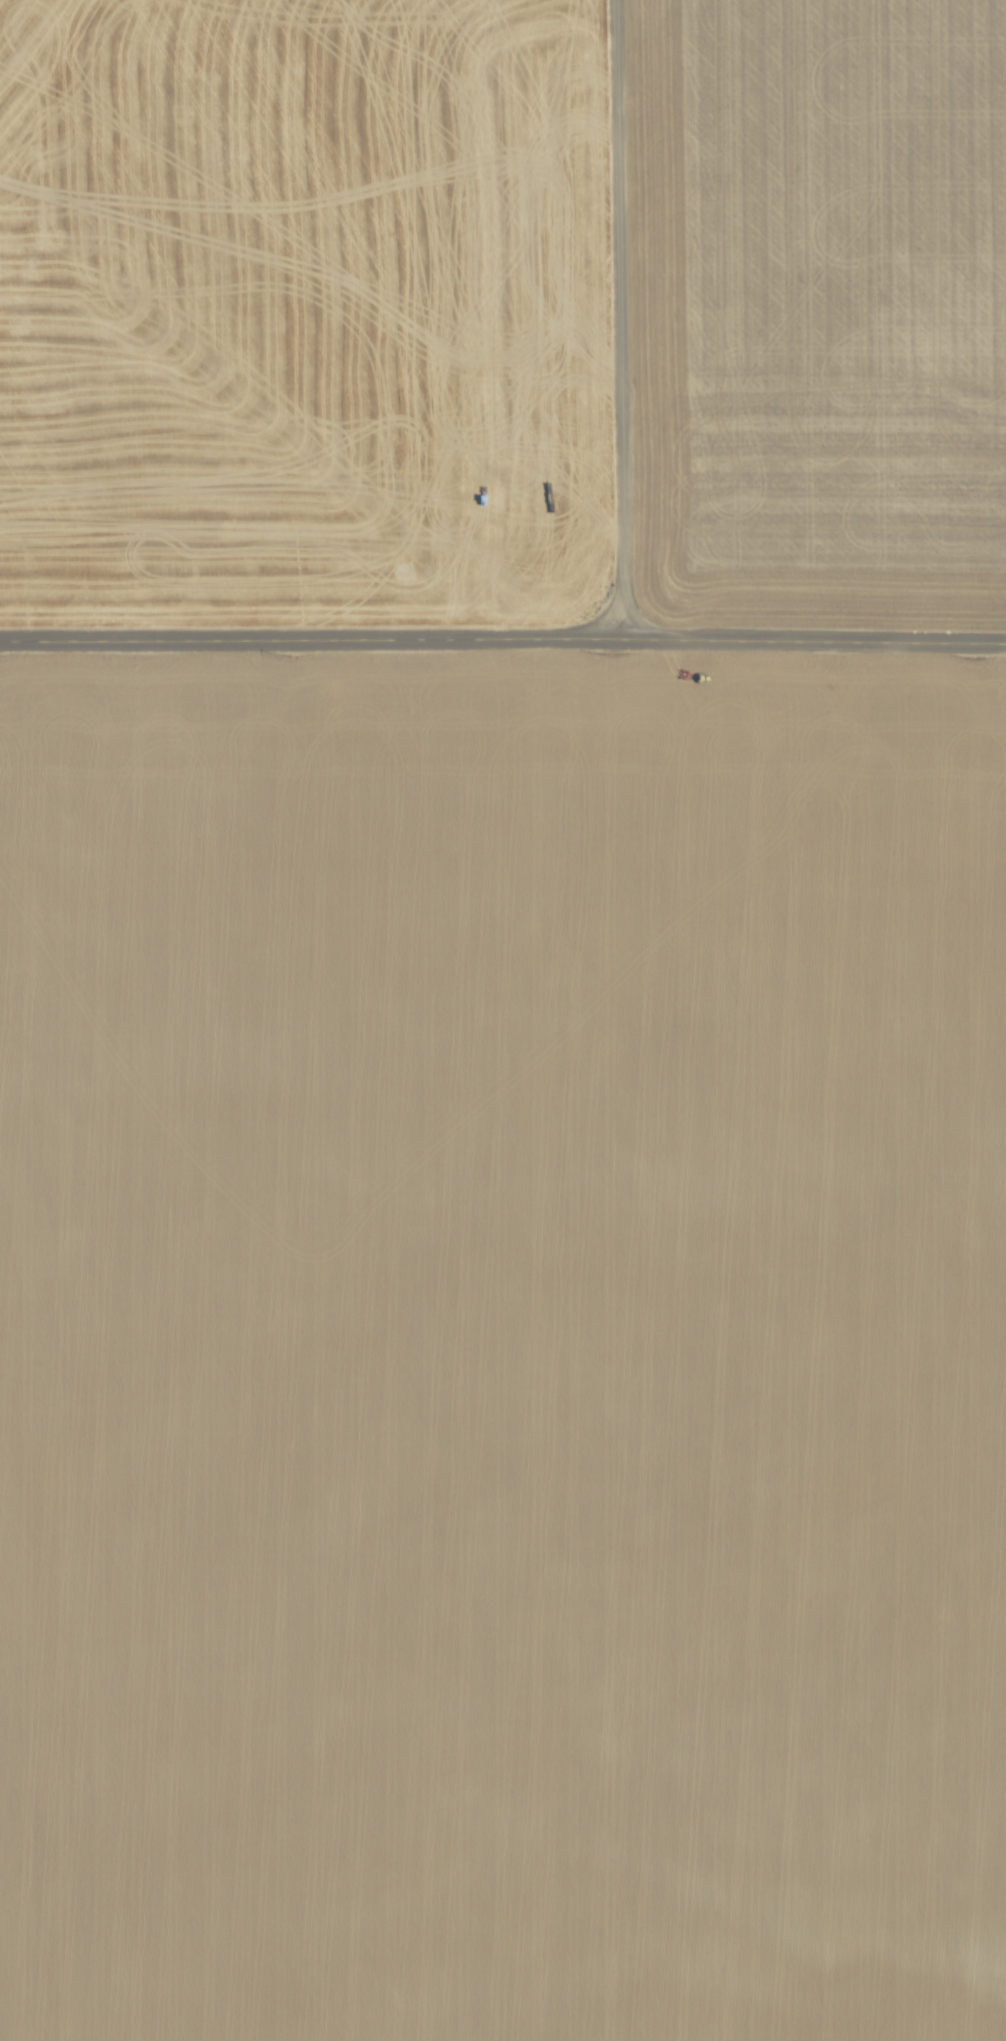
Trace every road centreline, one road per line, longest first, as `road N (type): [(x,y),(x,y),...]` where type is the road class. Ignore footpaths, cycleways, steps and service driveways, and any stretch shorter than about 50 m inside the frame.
road 1 (tertiary): [(1005,642),(0,639)]
road 2 (residential): [(618,637),(613,0)]

